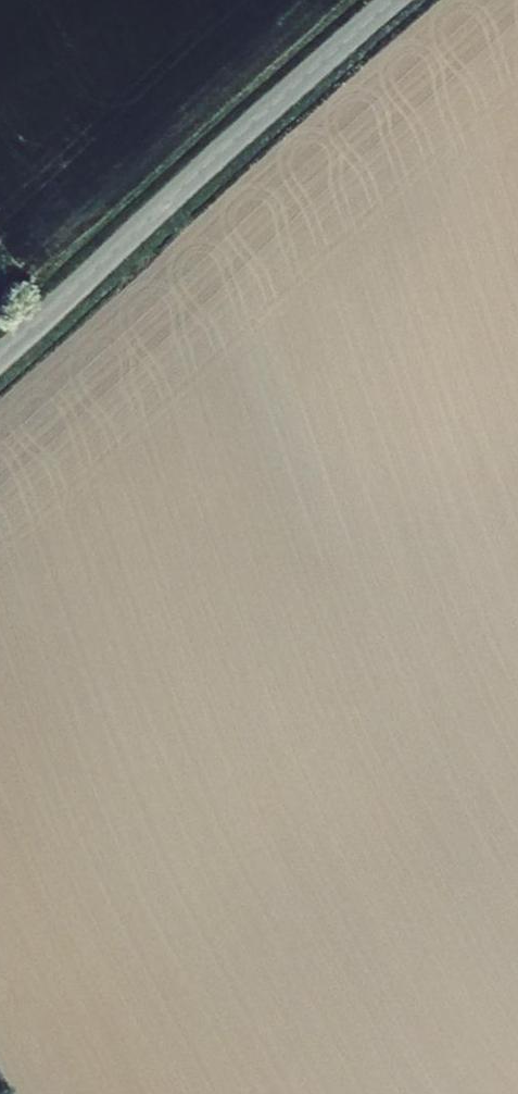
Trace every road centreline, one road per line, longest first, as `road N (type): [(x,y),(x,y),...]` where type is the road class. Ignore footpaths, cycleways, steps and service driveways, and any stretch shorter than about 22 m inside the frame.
road 1 (unclassified): [(0,359),(396,0)]

